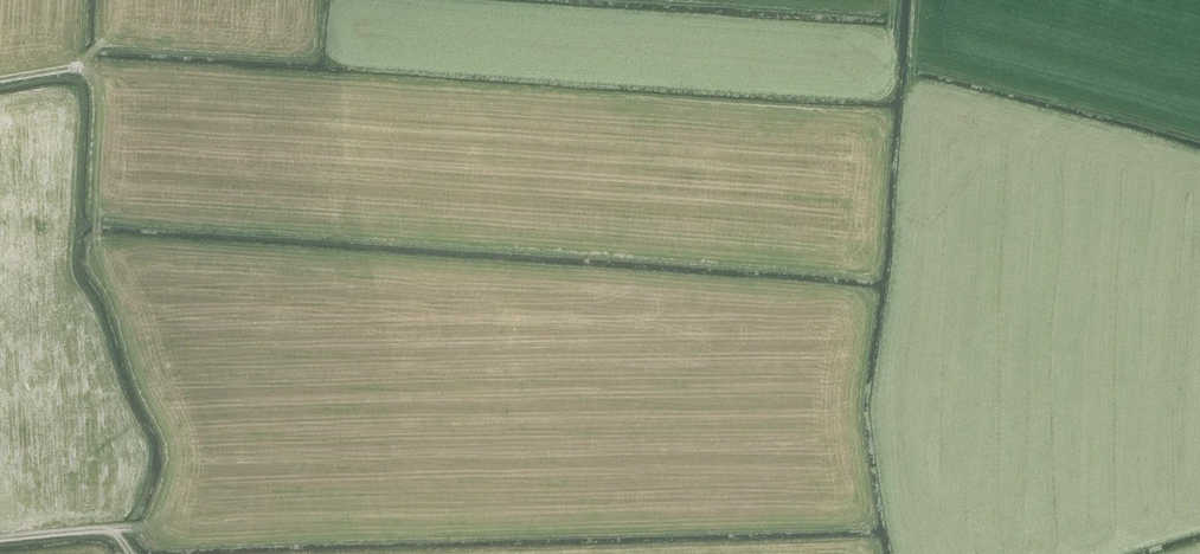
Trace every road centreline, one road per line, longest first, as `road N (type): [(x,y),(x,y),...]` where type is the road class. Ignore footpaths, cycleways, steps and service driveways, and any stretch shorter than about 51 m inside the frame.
road 1 (track): [(0,539),(155,526)]

